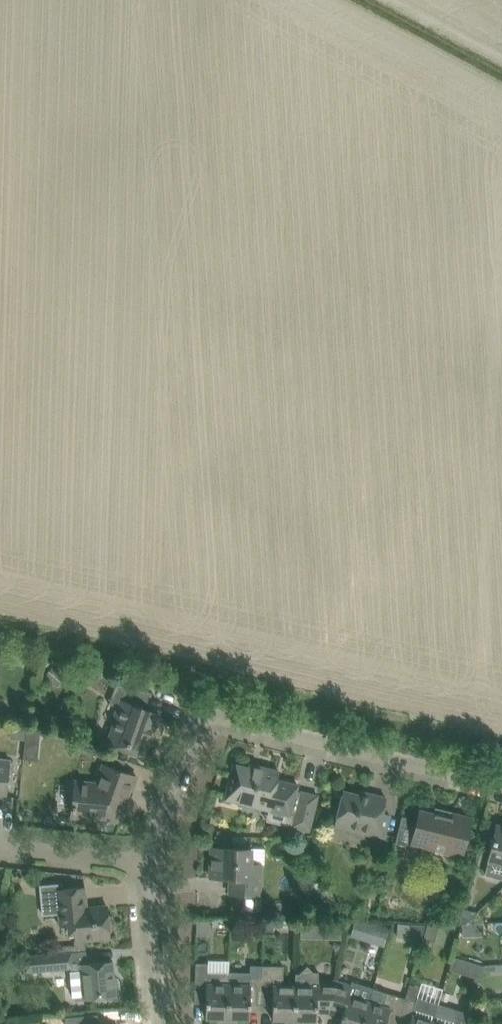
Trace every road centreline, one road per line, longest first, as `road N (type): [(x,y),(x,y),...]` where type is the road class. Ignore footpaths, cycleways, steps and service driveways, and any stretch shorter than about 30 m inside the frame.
road 1 (residential): [(501,791),(220,722),(205,721),(193,733)]
road 2 (residential): [(156,1023),(144,861)]
road 3 (residential): [(144,861),(0,846)]
road 4 (residential): [(144,861),(193,733)]

